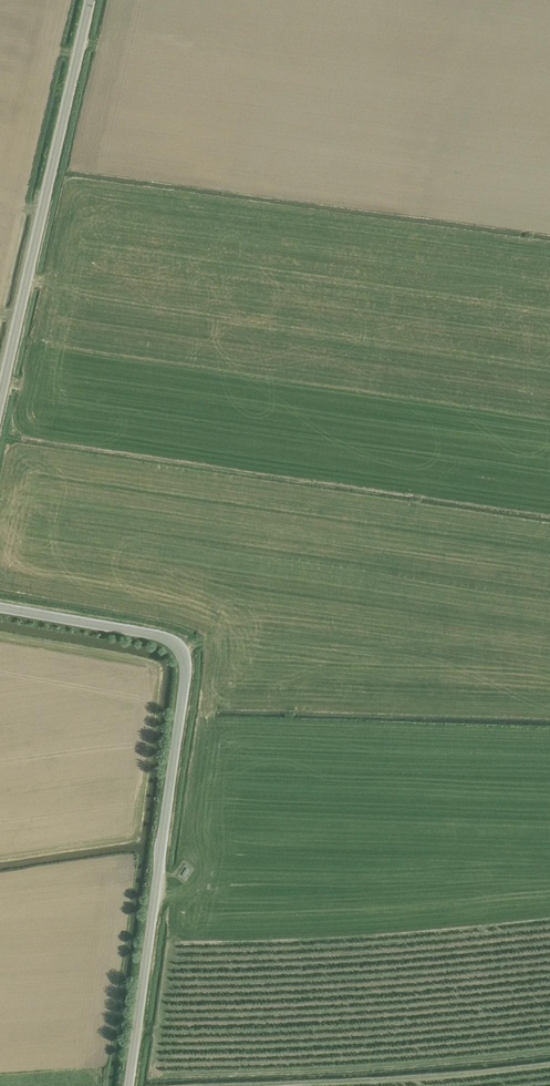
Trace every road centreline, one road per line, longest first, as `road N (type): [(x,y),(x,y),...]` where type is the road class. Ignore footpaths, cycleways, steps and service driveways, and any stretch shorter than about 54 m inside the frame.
road 1 (unclassified): [(129,1085),(186,663),(177,647),(153,636),(0,609)]
road 2 (unclassified): [(0,396),(90,0)]

